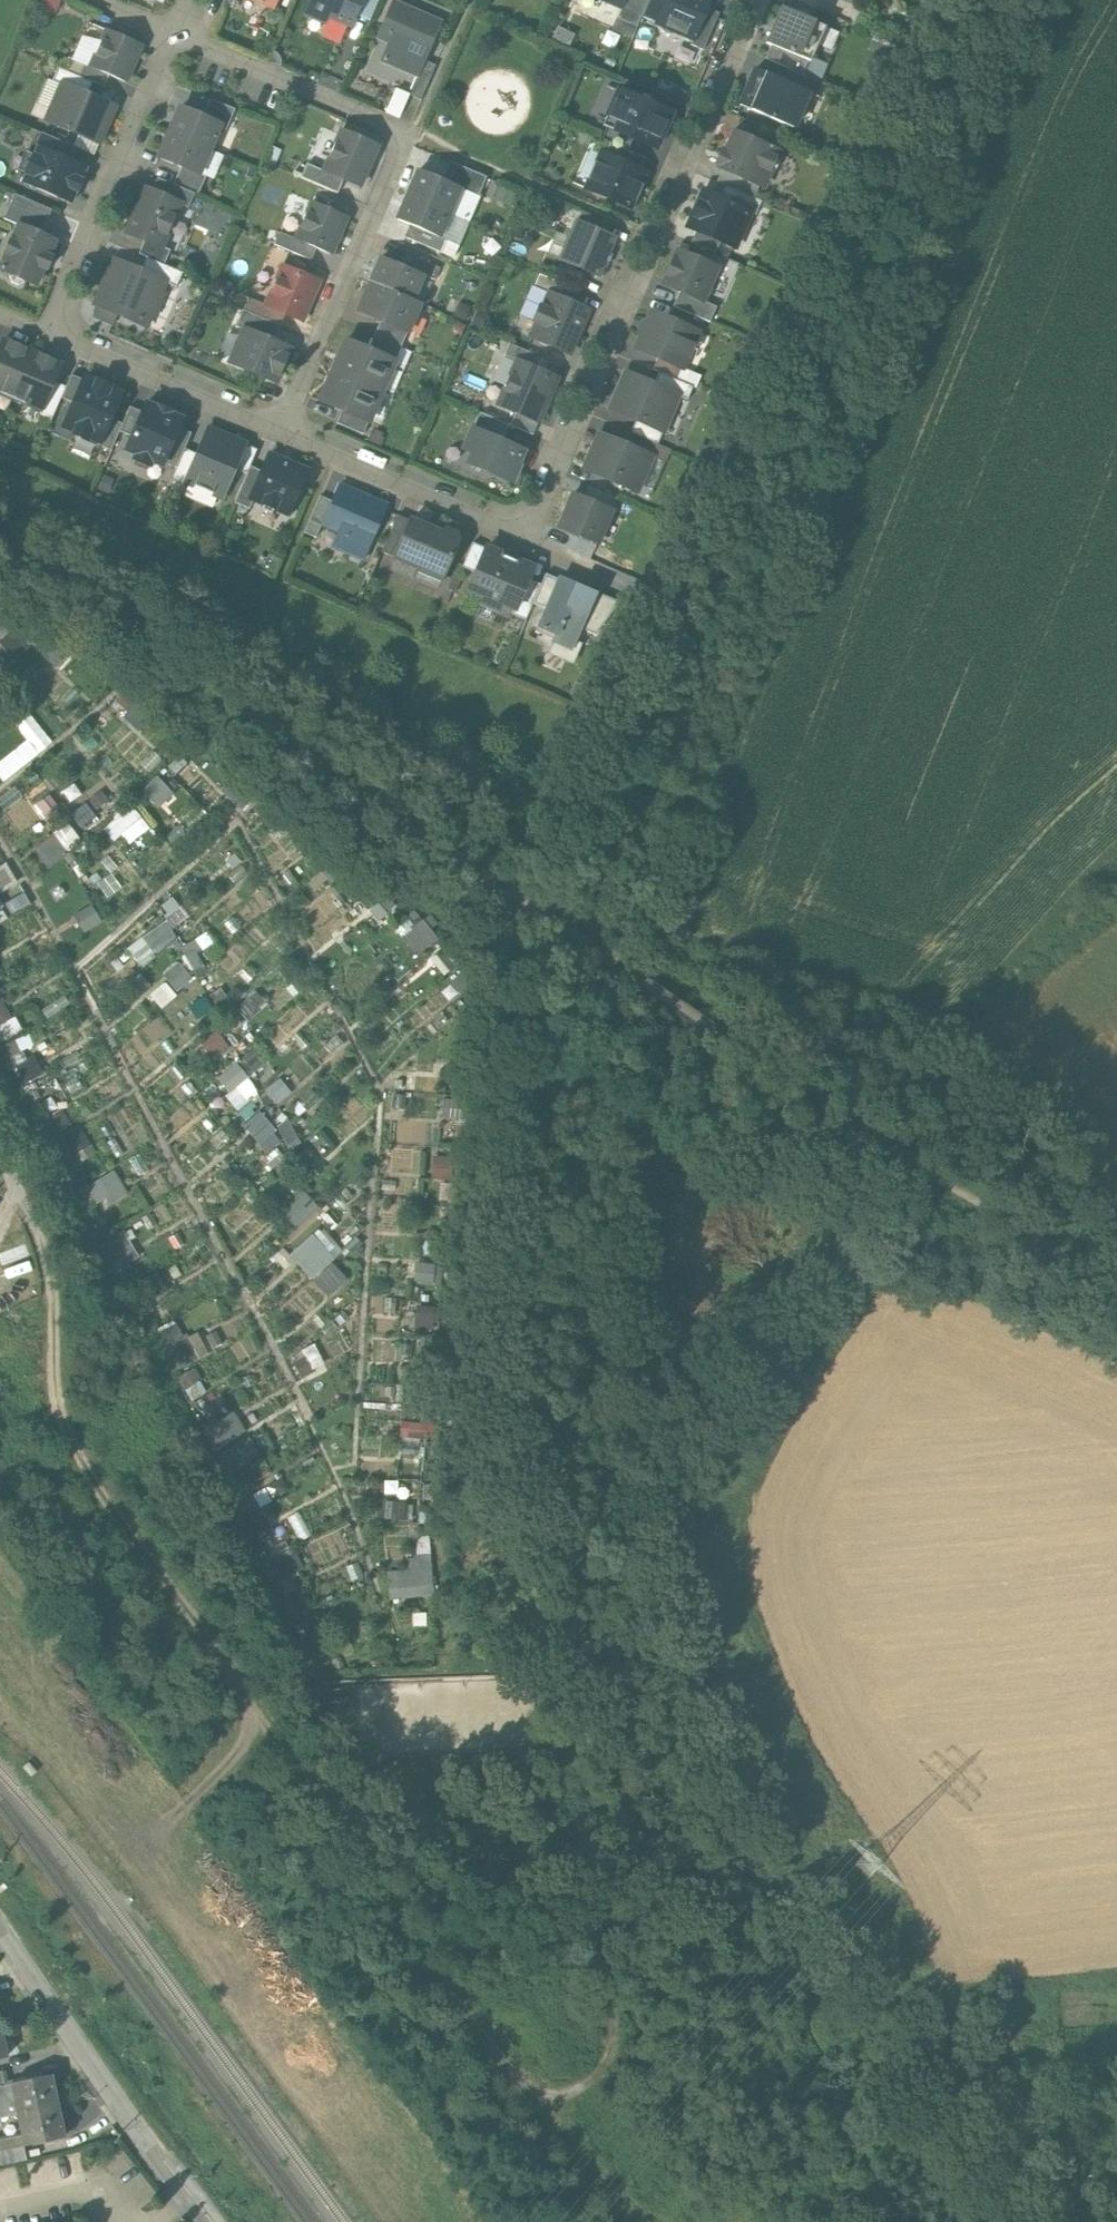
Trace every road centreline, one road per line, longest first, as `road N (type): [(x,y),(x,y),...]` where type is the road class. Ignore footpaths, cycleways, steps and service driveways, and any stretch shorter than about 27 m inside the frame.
road 1 (residential): [(744,0),(732,45),(511,533)]
road 2 (residential): [(275,428),(383,202),(399,145),(361,113),(183,32)]
road 3 (residential): [(0,1937),(202,2221)]
road 4 (residential): [(56,328),(183,32)]
road 5 (residential): [(275,428),(511,533)]
road 6 (residential): [(56,328),(275,428)]

